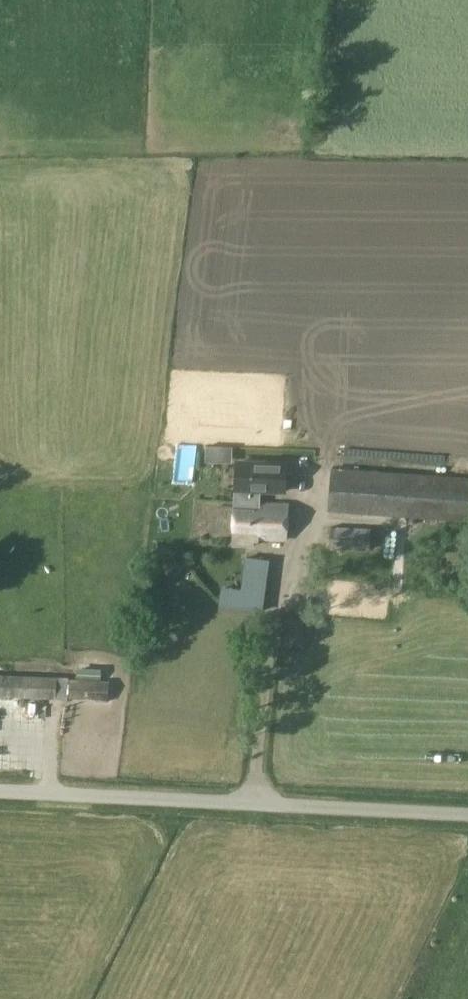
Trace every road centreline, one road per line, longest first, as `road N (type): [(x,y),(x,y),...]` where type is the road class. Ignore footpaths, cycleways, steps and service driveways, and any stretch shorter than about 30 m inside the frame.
road 1 (unclassified): [(467,820),(0,794)]

